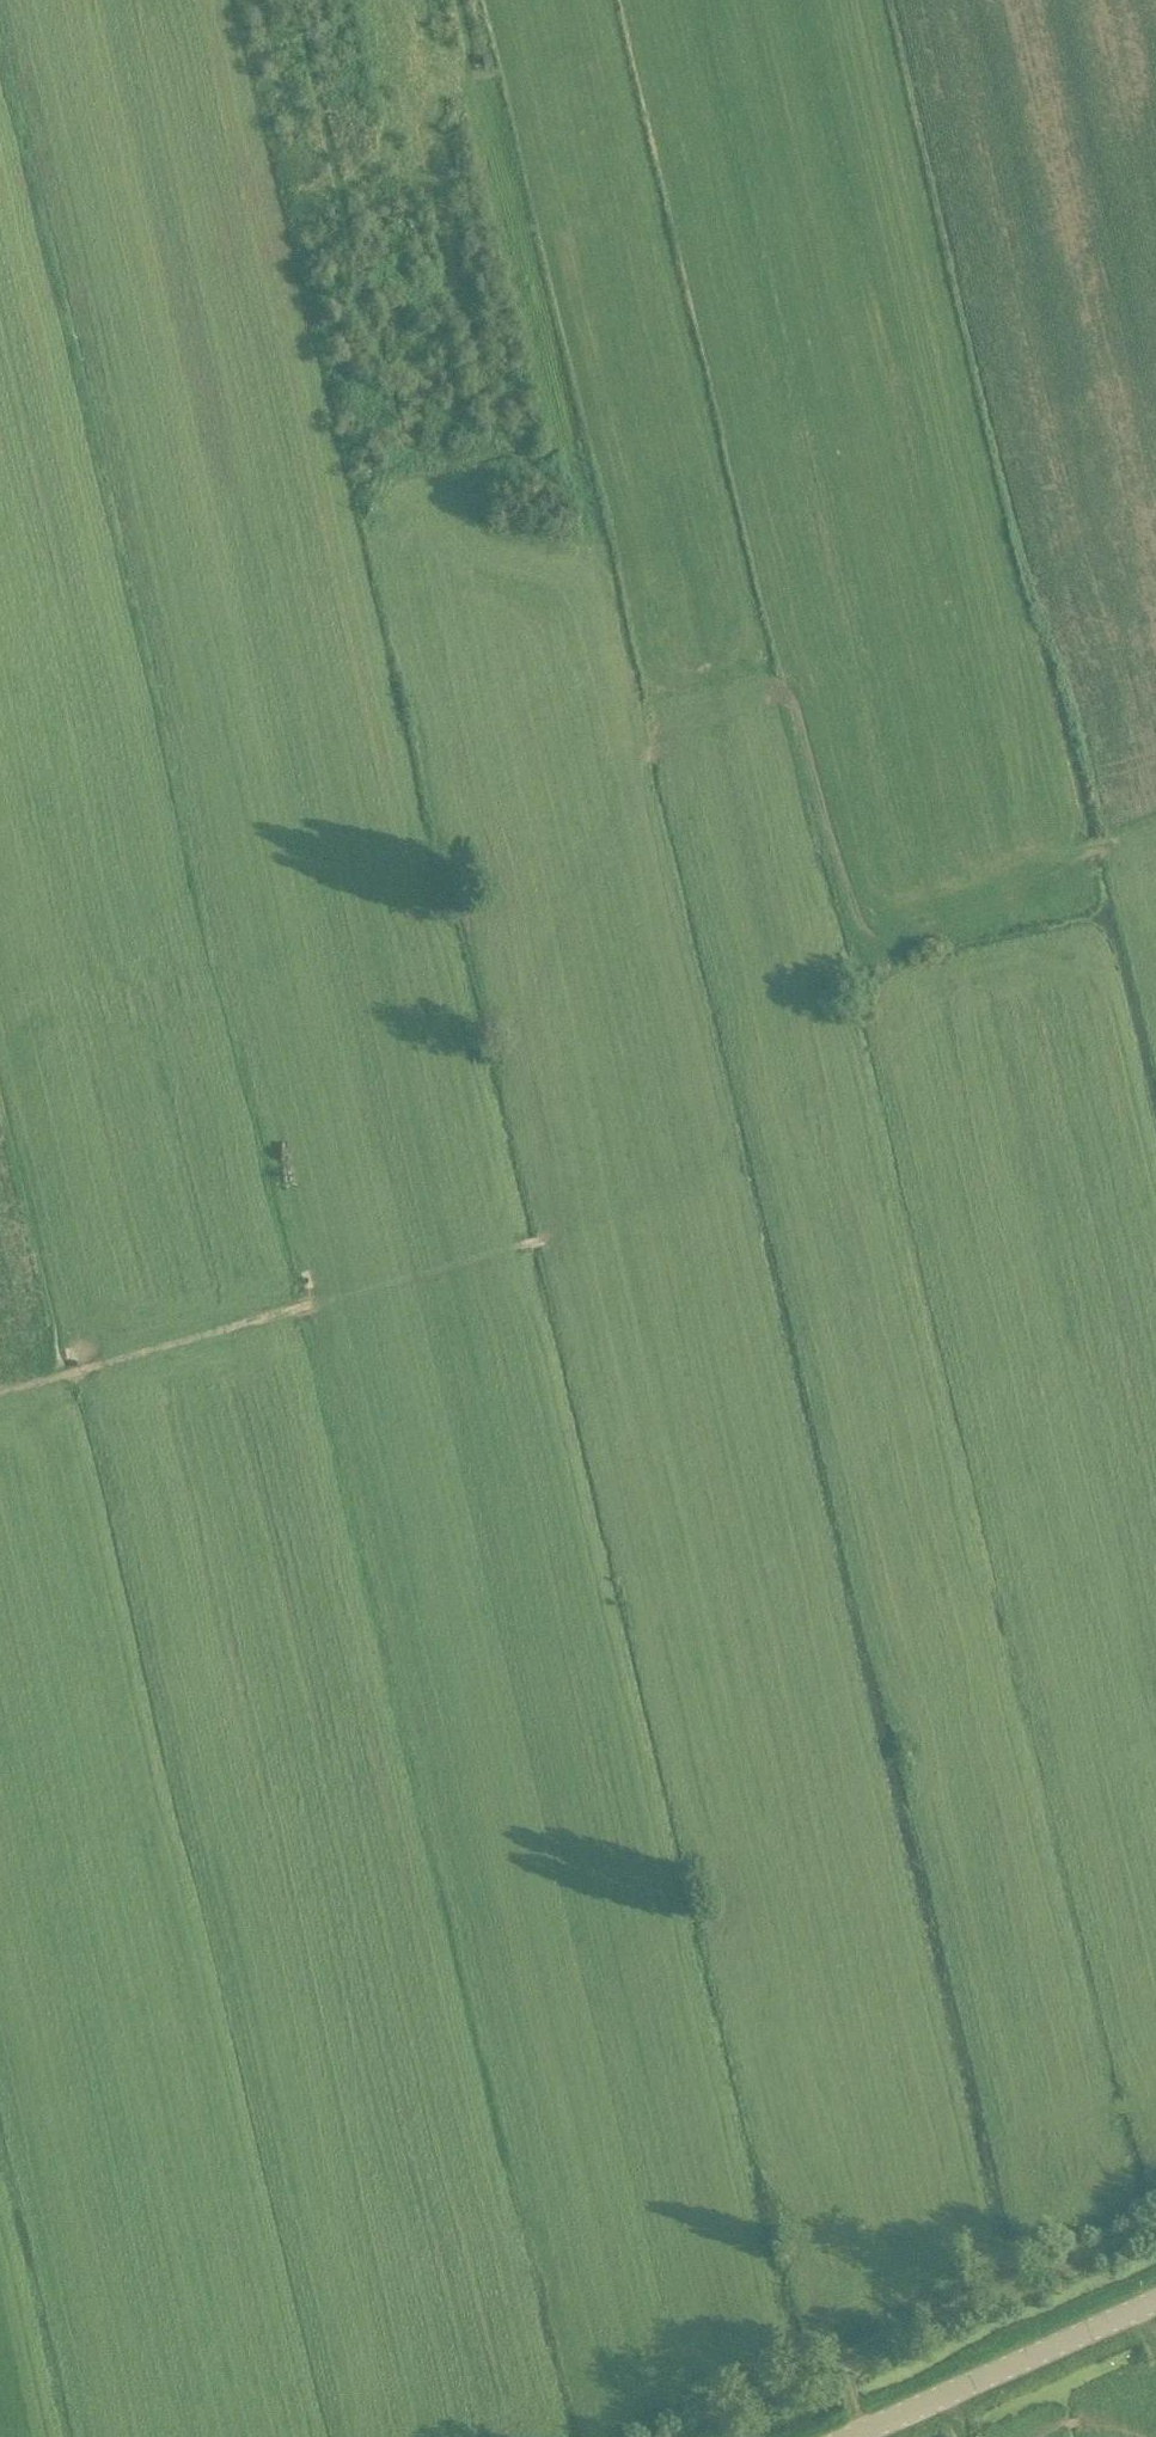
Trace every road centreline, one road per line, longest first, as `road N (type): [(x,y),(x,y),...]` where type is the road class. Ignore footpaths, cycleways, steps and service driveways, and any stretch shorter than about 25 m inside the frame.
road 1 (unclassified): [(686,2436),(1155,2232)]
road 2 (unclassified): [(859,2436),(1155,2306)]

